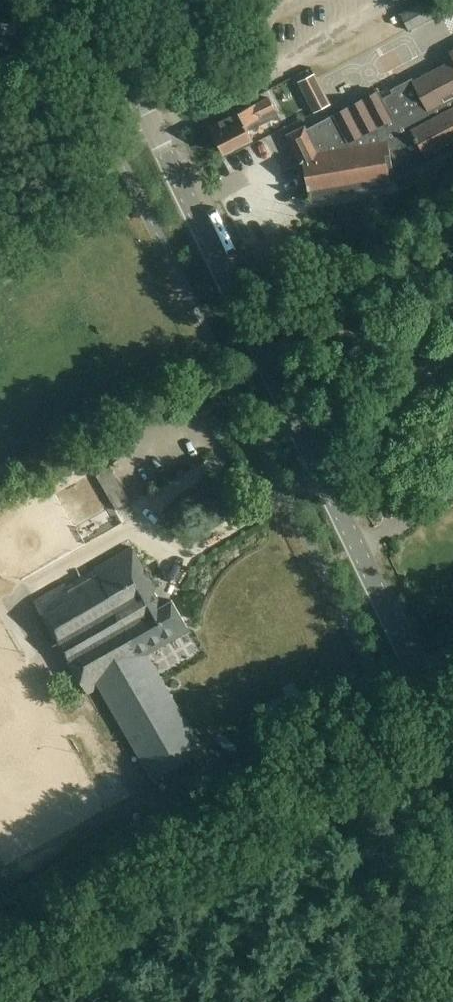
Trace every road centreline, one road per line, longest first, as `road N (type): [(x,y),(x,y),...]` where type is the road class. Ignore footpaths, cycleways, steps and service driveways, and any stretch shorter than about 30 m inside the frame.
road 1 (secondary): [(452,743),(95,0)]
road 2 (track): [(409,653),(0,902)]
road 3 (track): [(159,131),(386,0)]

